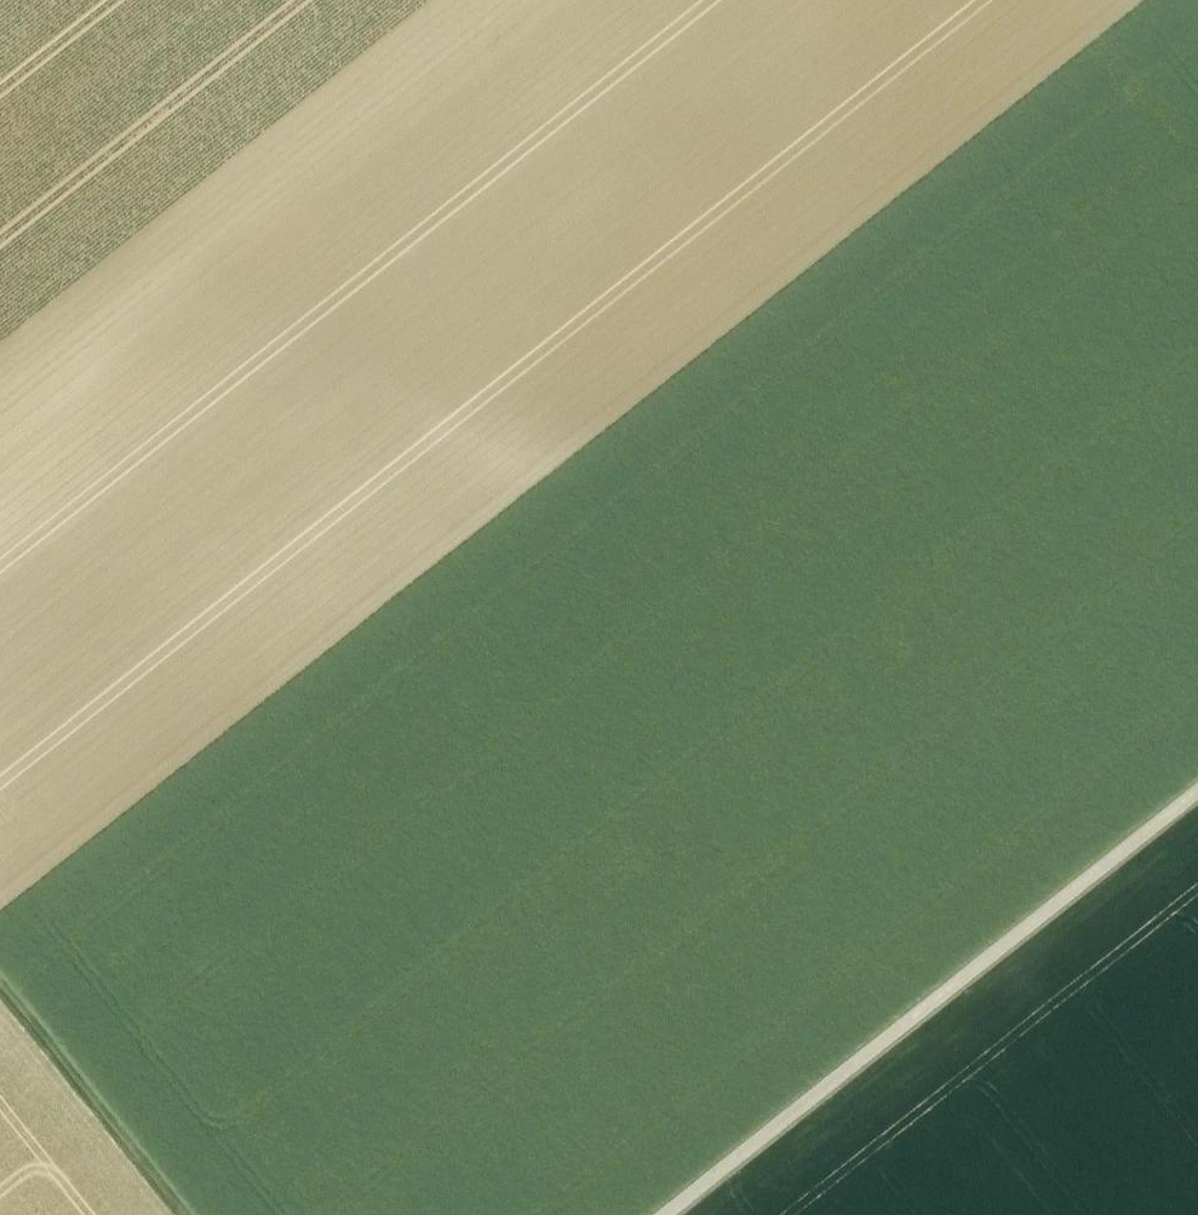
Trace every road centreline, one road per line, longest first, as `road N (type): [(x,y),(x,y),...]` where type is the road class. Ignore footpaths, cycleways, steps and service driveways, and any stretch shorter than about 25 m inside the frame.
road 1 (track): [(663,1214),(1197,792)]
road 2 (track): [(0,978),(188,1214)]

